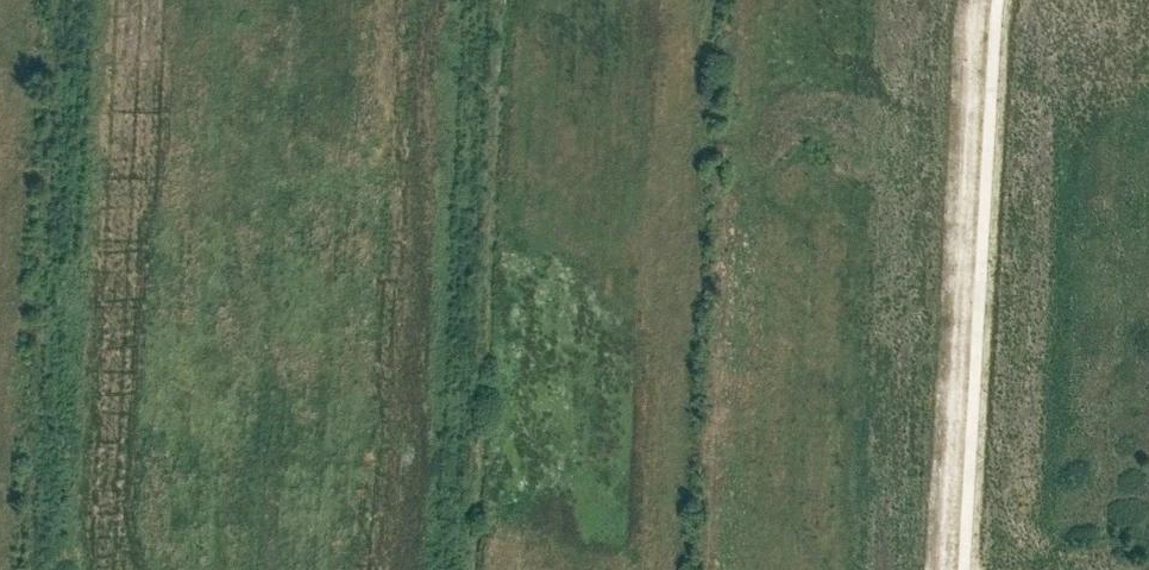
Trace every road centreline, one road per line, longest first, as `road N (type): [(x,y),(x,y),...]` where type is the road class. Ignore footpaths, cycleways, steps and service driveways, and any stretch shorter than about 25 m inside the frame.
road 1 (track): [(939,569),(976,0)]

